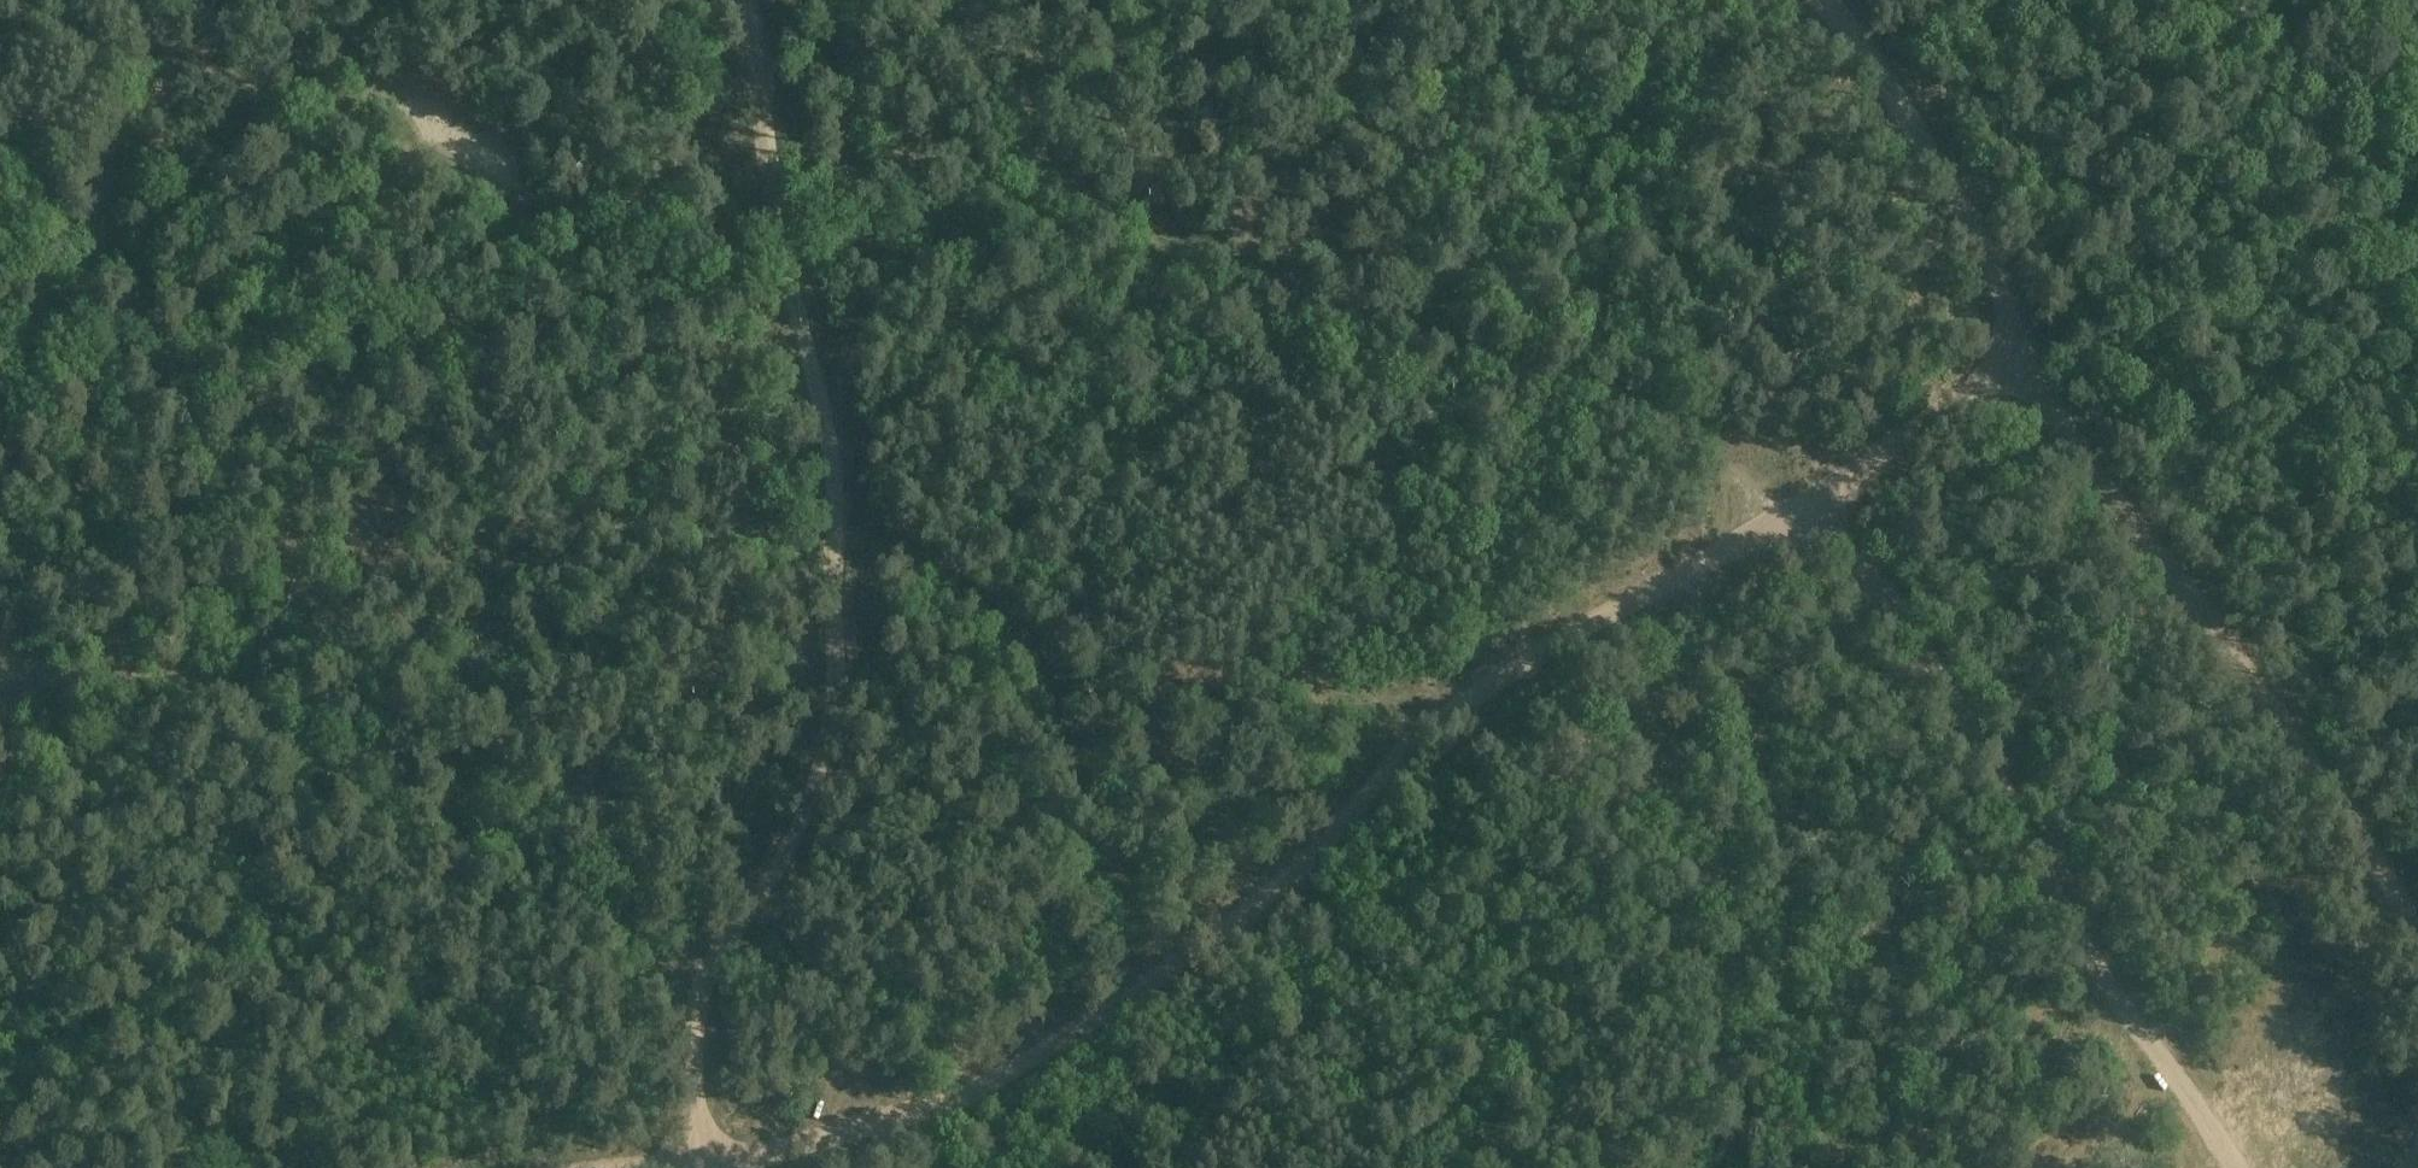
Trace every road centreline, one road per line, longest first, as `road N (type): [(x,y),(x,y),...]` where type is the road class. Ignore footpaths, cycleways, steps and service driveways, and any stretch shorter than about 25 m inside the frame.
road 1 (track): [(2234,1167),(2118,1000),(1915,633),(1859,562),(1798,510),(1672,427),(1567,376),(1371,326),(1308,301),(1262,273),(1162,240),(1026,160),(972,157),(815,175),(726,166),(610,199),(551,199),(527,193),(413,113),(386,104),(271,99),(187,82),(163,90),(123,135),(75,301),(34,378),(0,404)]
road 2 (track): [(636,1167),(755,1158),(902,1117),(1037,1055),(1297,871),(1405,751),(1461,703),(1597,618),(1798,510),(2021,357)]
road 3 (track): [(1405,751),(1375,706),(1299,684),(1081,660),(897,558),(580,527),(529,529),(371,591),(249,668),(201,684)]
road 4 (track): [(706,1167),(694,1070),(700,984),(788,850),(829,735),(836,674),(834,484),(768,156),(747,0)]
road 5 (track): [(1827,0),(1987,252),(2021,357),(2043,396),(2324,781),(2417,931)]
road 6 (track): [(0,679),(56,673),(201,684),(554,895),(695,1010)]
road 7 (track): [(1681,578),(1727,675),(1774,824),(1797,1072),(1833,1167)]

